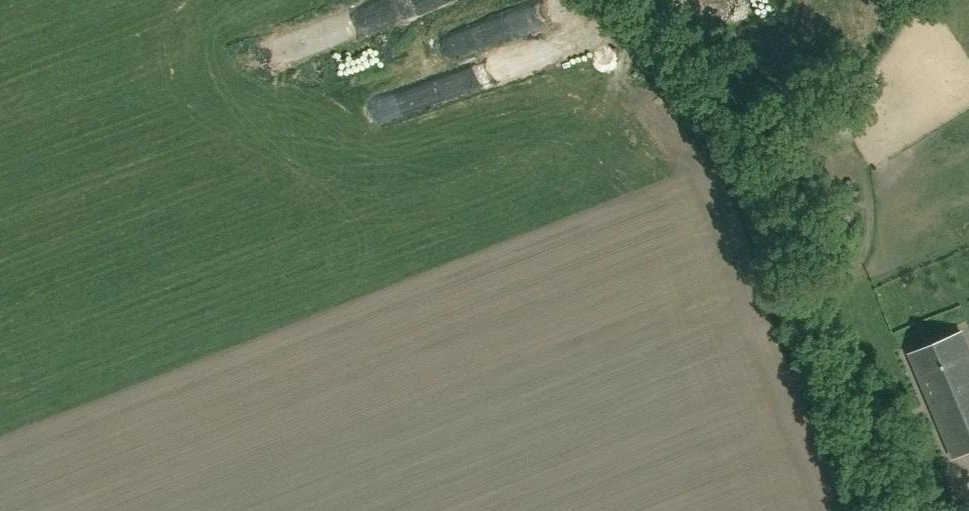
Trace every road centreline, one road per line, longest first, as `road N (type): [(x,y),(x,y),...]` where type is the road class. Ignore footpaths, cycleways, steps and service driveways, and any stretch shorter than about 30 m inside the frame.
road 1 (unclassified): [(870,510),(728,166),(647,52),(594,0)]

